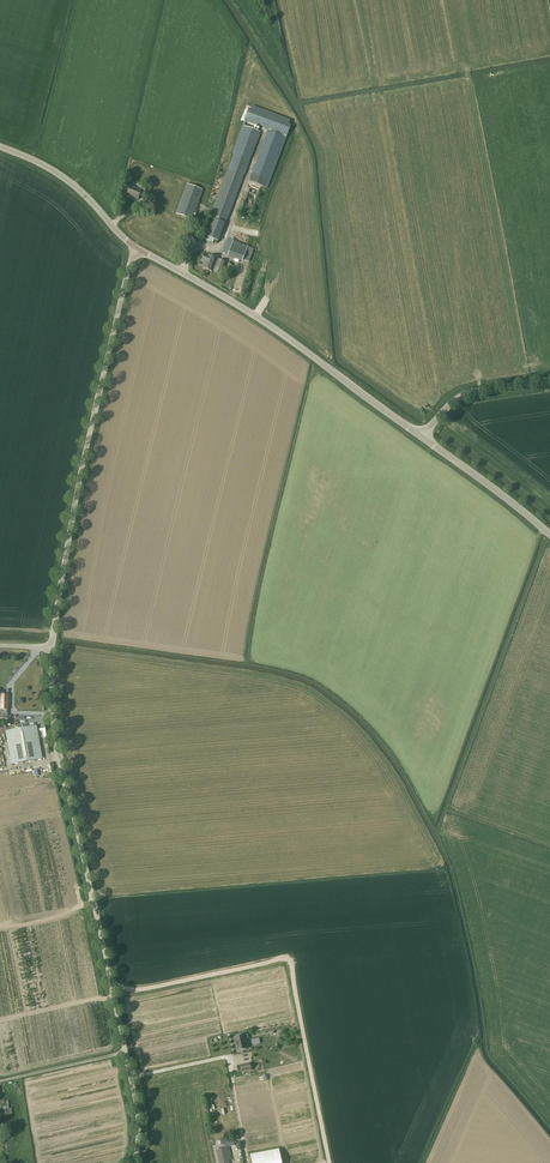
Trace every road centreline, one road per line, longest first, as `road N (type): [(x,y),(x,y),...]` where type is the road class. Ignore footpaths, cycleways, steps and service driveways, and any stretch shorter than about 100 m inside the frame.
road 1 (unclassified): [(133,1162),(139,1120),(59,754),(52,649)]
road 2 (track): [(55,623),(76,618),(189,633),(240,641),(242,658),(265,661),(268,650),(301,658),(380,712),(444,797)]
road 3 (unclassified): [(52,649),(73,504),(136,249)]
road 4 (track): [(111,981),(142,989),(289,960),(329,1162)]
road 5 (tertiary): [(425,439),(259,319),(136,249)]
road 6 (tertiary): [(136,249),(73,186),(0,147)]
road 7 (tertiary): [(425,439),(549,536)]
road 8 (unclassified): [(425,439),(455,401),(549,382)]

